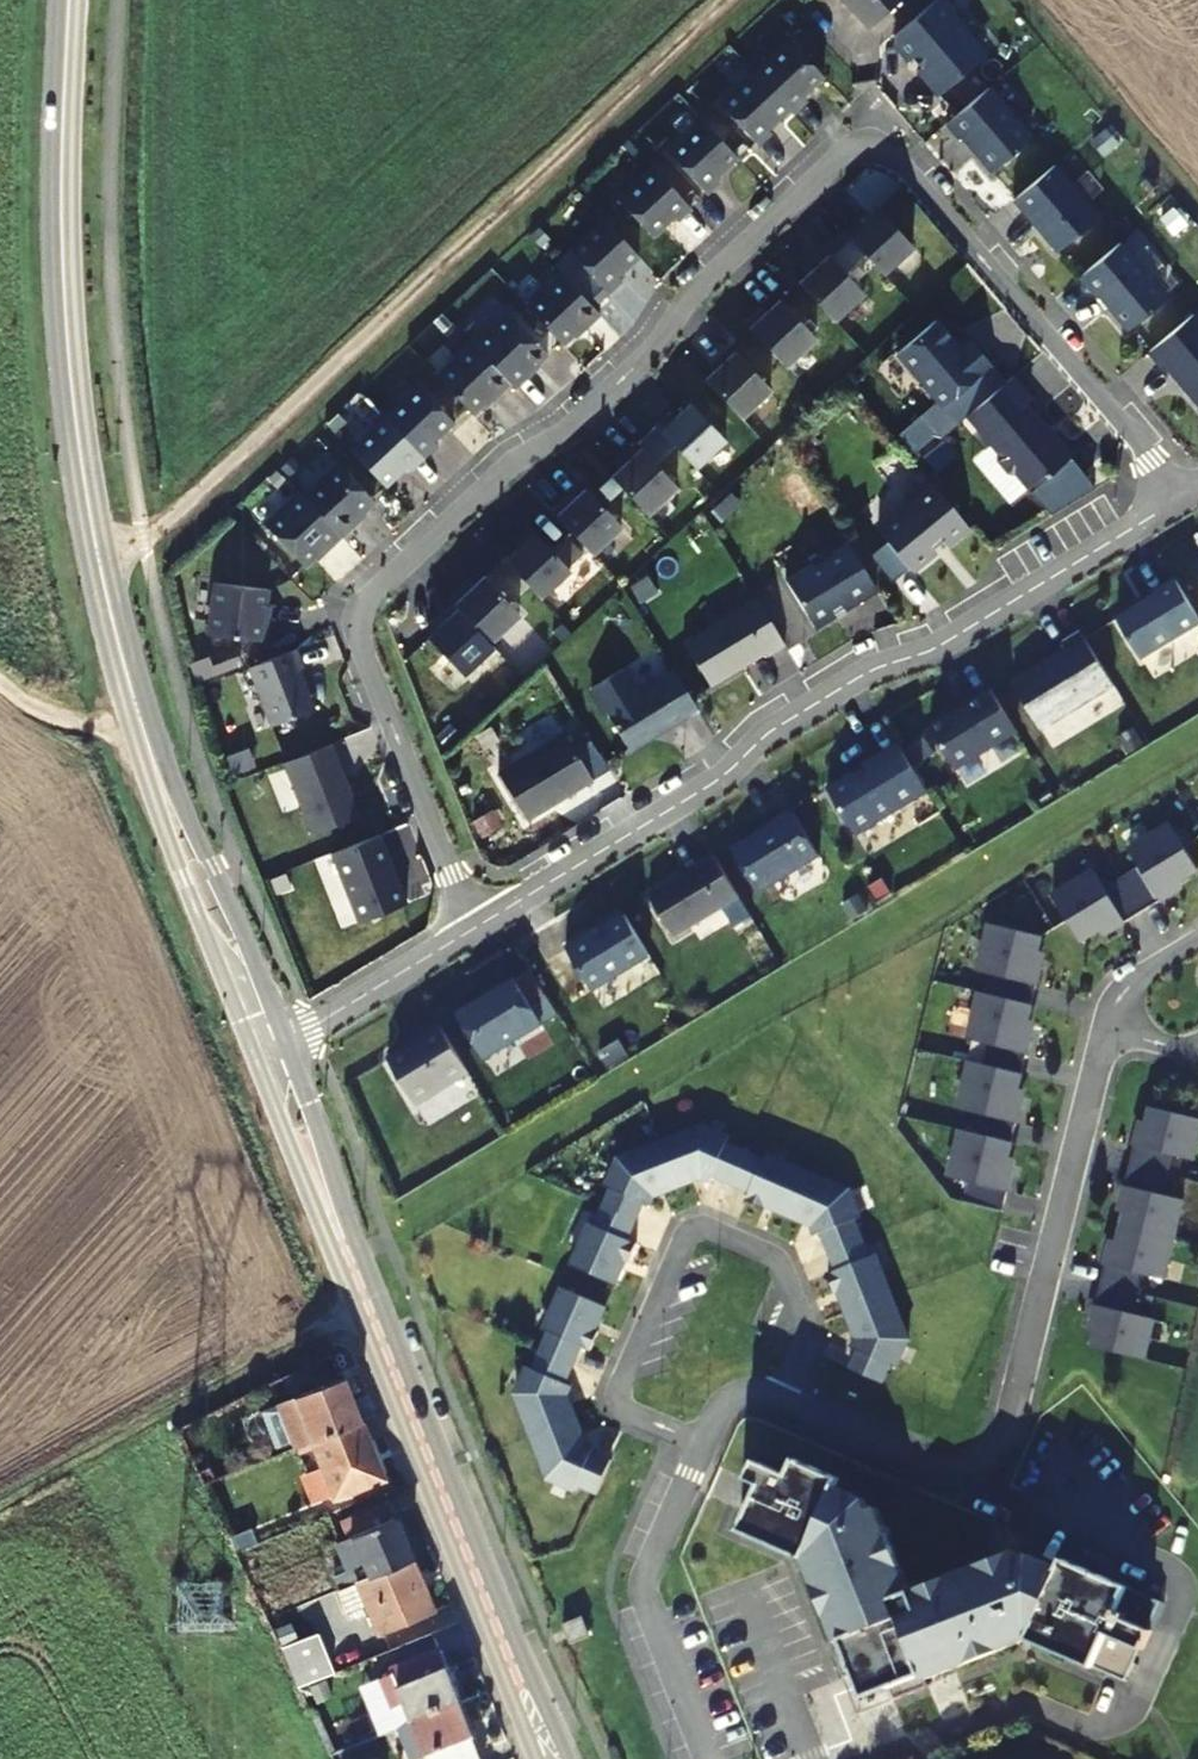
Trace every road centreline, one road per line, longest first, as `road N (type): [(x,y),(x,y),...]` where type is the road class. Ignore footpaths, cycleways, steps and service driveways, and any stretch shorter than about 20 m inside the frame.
road 1 (residential): [(1182,499),(904,163),(851,155),(699,283),(656,352),(353,600),(476,928)]
road 2 (tertiary): [(69,0),(61,268),(81,455),(113,632),(269,1053)]
road 3 (track): [(100,557),(146,541),(720,0)]
road 4 (residential): [(476,928),(720,782),(766,733),(876,666),(927,651),(1182,499)]
road 5 (tertiary): [(269,1053),(549,1758)]
road 6 (residential): [(780,1408),(946,1470),(988,1459),(1105,1024)]
road 7 (residential): [(707,1452),(630,1415),(624,1399),(693,1232),(775,1260),(810,1338),(780,1408)]
road 8 (track): [(0,1511),(168,1409),(332,1325),(360,1290)]
road 9 (residential): [(714,1758),(645,1585),(707,1452)]
road 10 (residential): [(269,1053),(476,928)]
road 11 (track): [(0,685),(22,706),(47,713),(141,721)]
road 12 (residential): [(1105,1024),(1112,996),(1197,938)]

